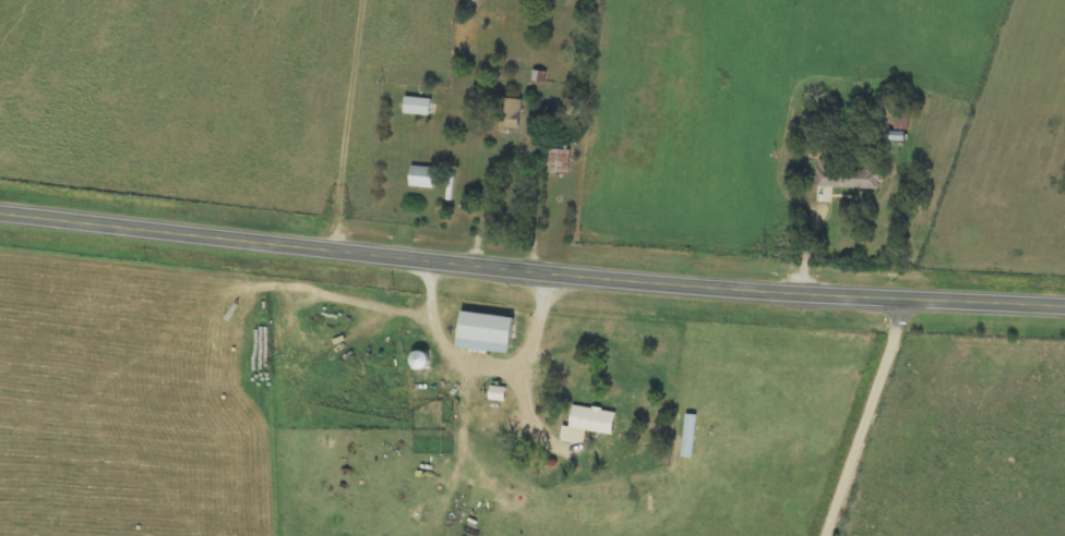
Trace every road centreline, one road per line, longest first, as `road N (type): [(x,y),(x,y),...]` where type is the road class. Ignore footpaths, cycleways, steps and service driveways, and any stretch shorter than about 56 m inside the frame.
road 1 (secondary): [(0,214),(579,278),(1064,308)]
road 2 (residential): [(824,535),(902,302)]

